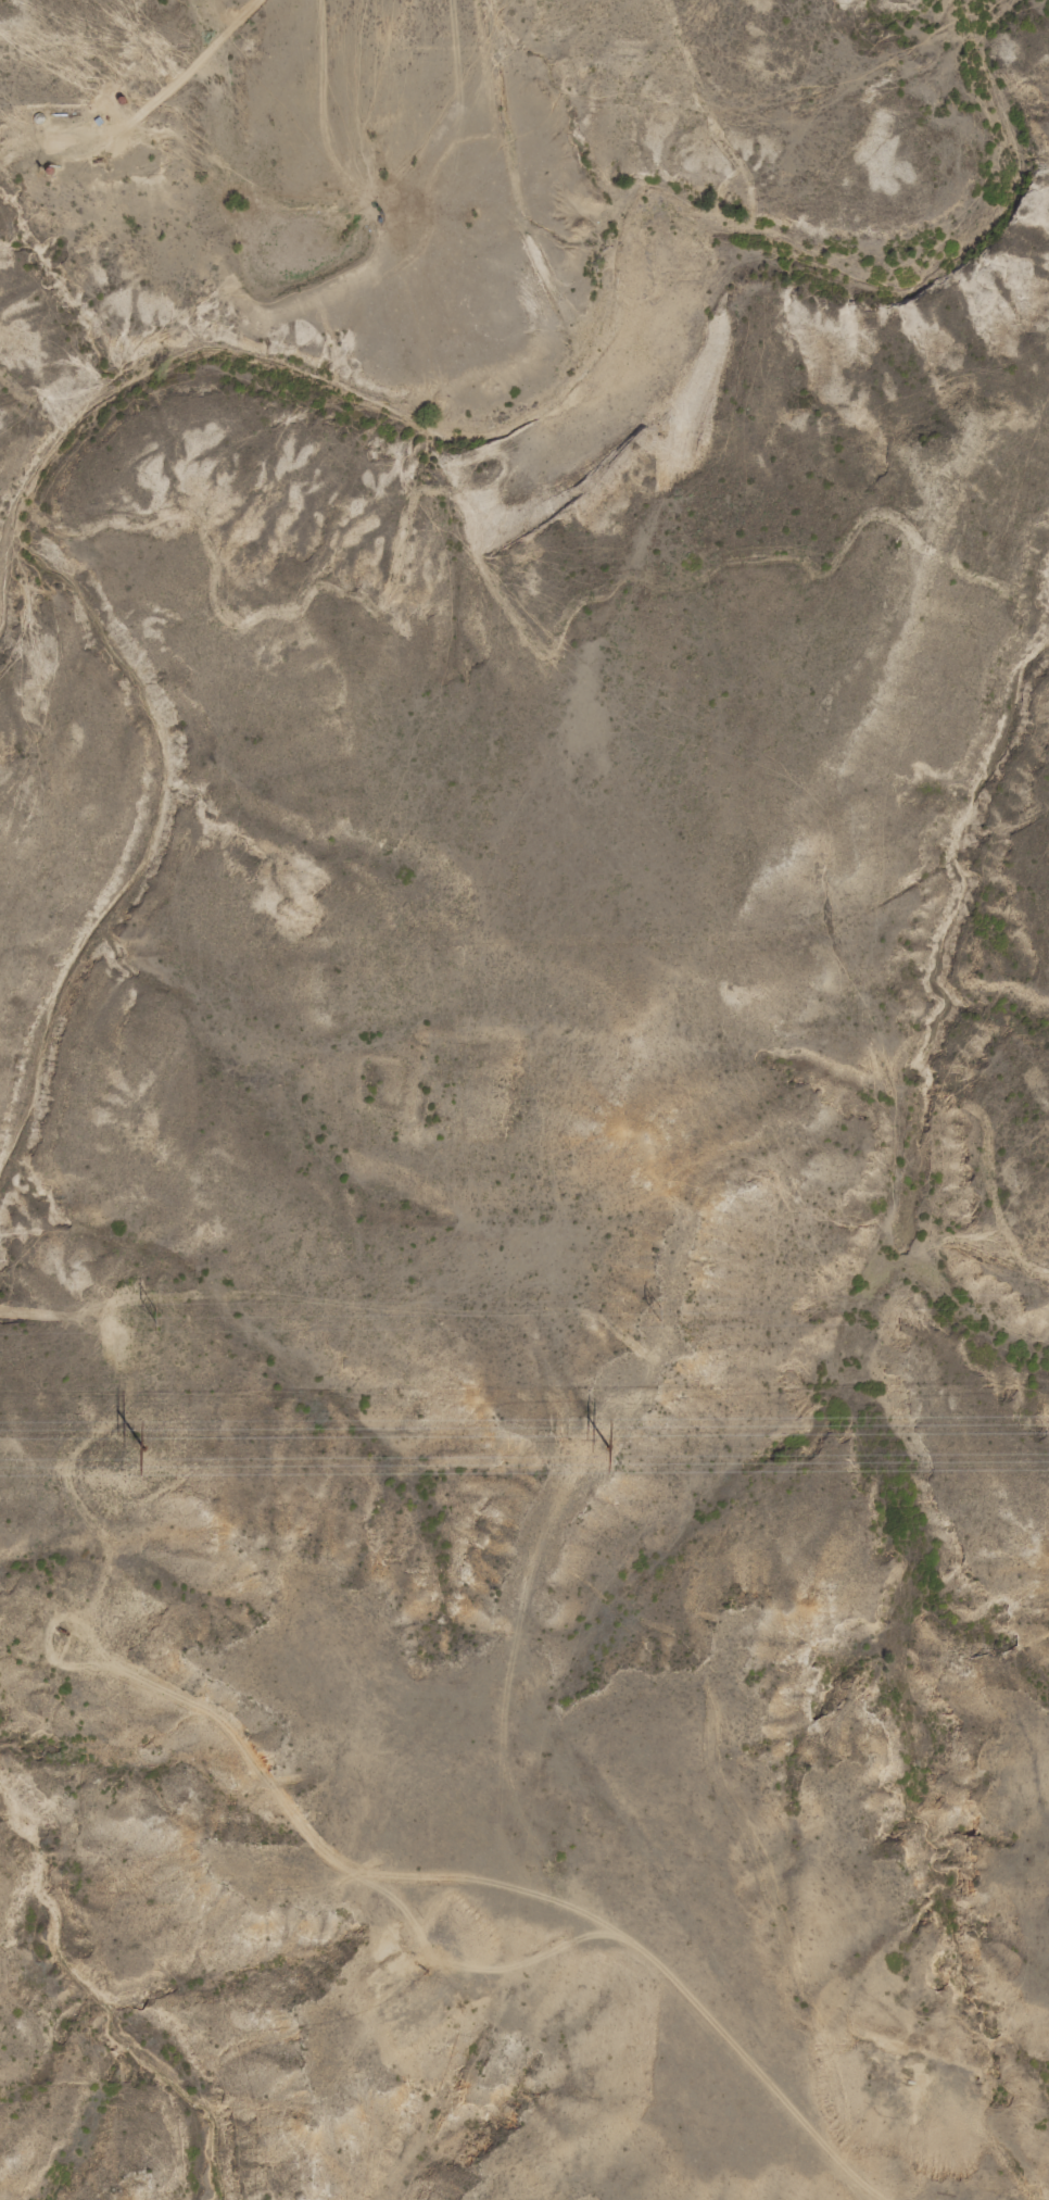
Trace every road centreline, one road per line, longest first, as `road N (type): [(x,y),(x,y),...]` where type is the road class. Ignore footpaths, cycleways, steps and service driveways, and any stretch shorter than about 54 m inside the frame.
road 1 (residential): [(376,203),(299,26),(299,0)]

